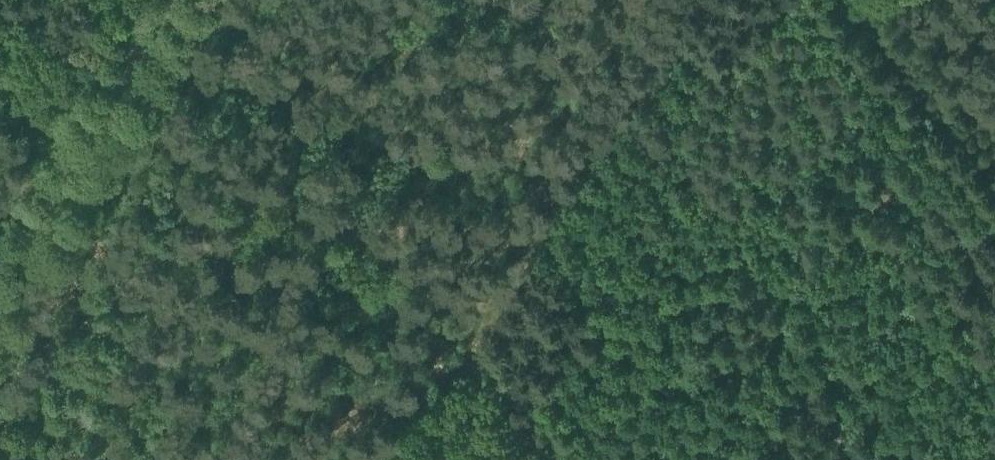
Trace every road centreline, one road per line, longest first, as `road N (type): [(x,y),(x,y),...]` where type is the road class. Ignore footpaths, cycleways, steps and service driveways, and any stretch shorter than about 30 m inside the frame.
road 1 (track): [(686,0),(464,311),(102,115)]
road 2 (track): [(165,0),(0,301)]
road 3 (track): [(994,201),(818,0)]

